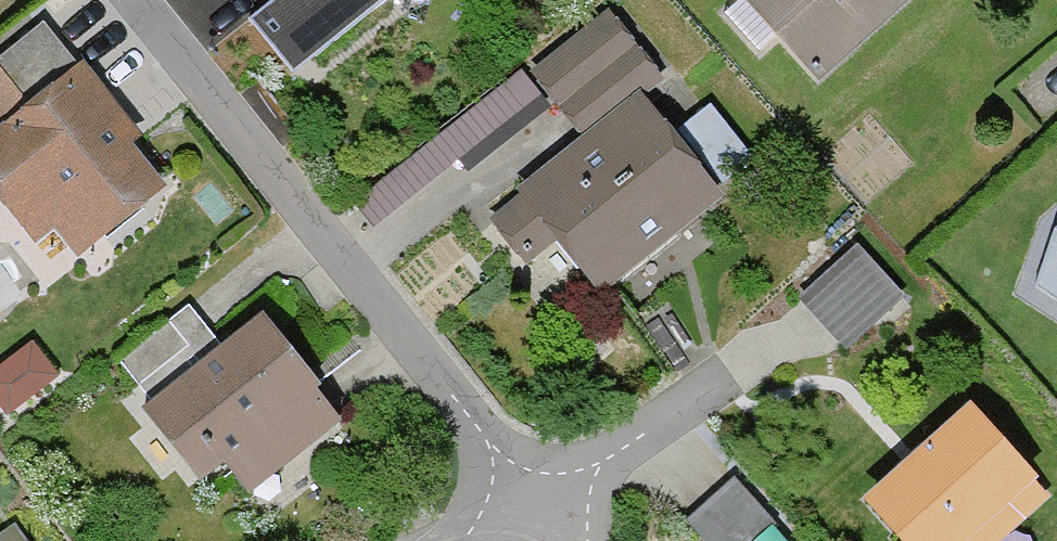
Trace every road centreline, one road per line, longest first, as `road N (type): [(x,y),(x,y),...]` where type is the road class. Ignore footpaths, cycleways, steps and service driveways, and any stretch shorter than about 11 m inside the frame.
road 1 (residential): [(529,509),(478,426),(143,0)]
road 2 (residential): [(727,378),(529,509)]

